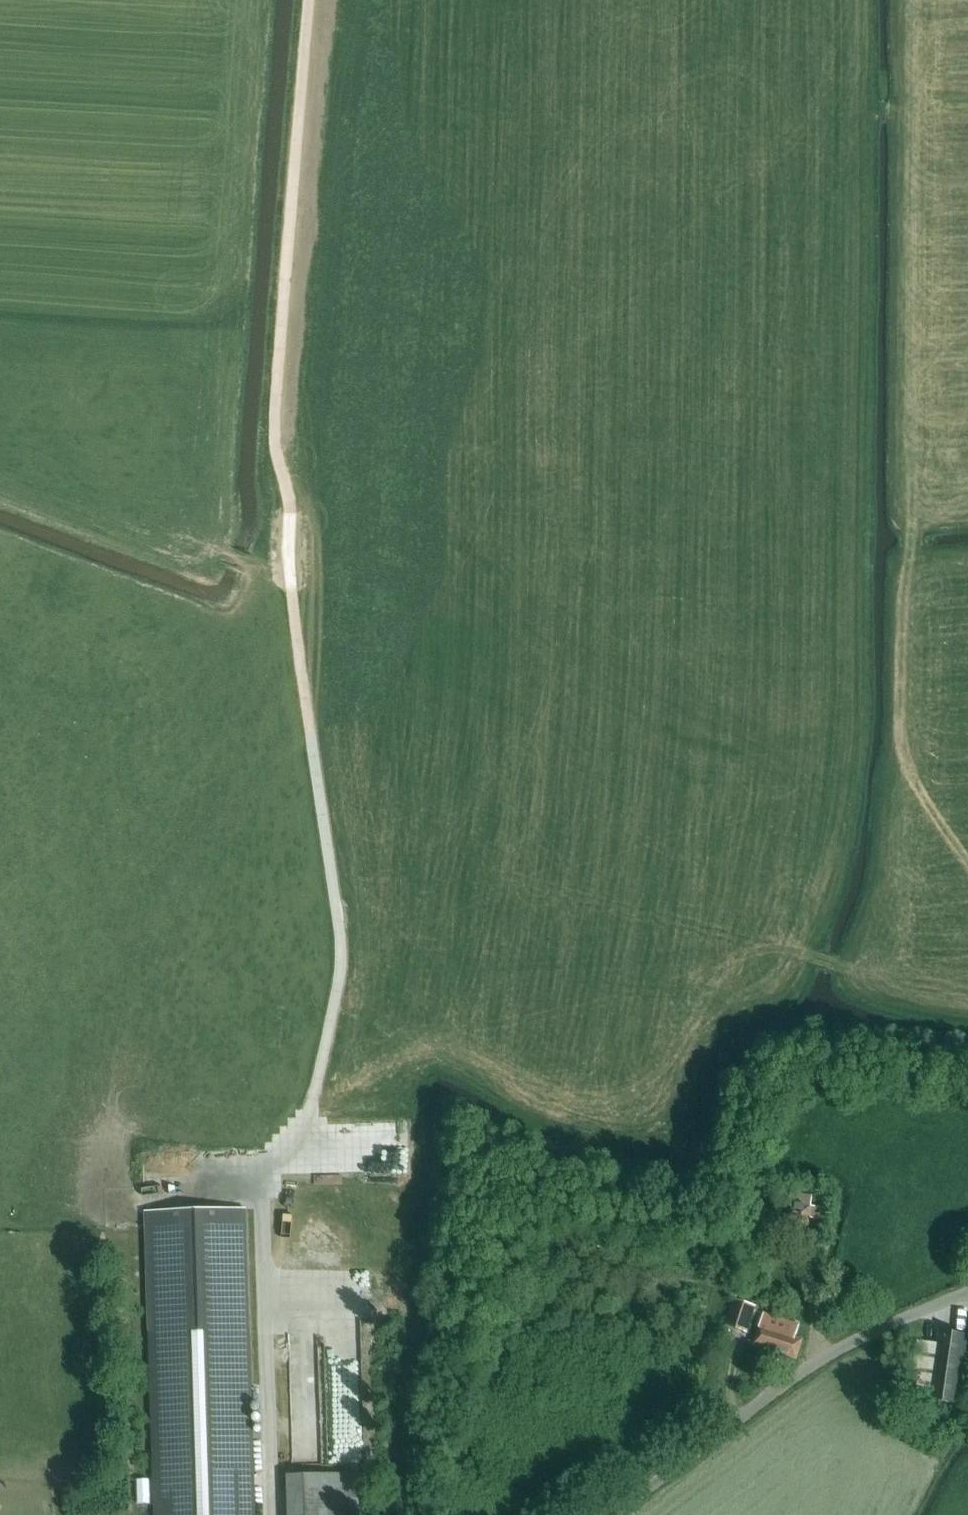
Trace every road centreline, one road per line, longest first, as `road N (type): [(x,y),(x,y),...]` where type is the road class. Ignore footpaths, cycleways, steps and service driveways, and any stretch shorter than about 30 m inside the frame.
road 1 (track): [(310,0),(274,425),(290,498),(295,619),(341,968),(299,1160),(261,1161)]
road 2 (unclassified): [(606,1514),(811,1365),(967,1292)]

